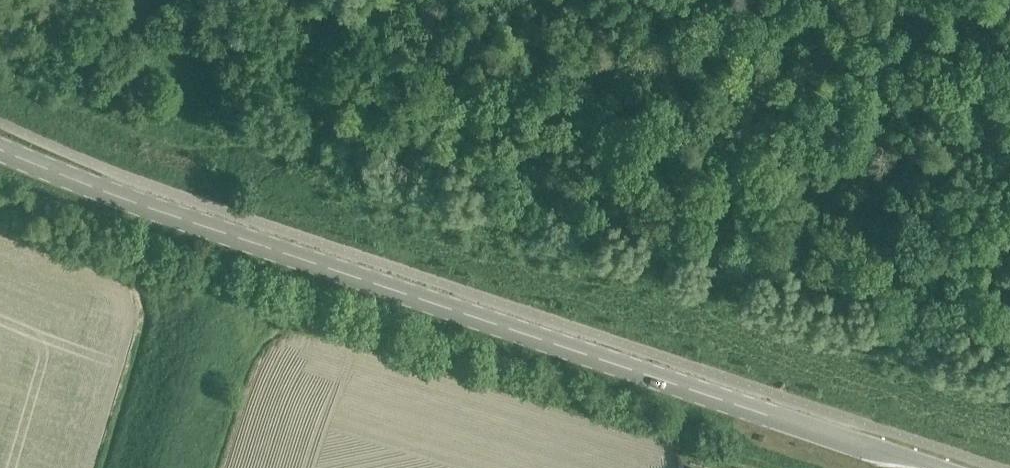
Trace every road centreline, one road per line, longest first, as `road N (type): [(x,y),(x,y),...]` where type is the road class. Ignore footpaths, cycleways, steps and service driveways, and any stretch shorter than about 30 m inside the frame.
road 1 (secondary): [(931,467),(380,291),(0,152)]

